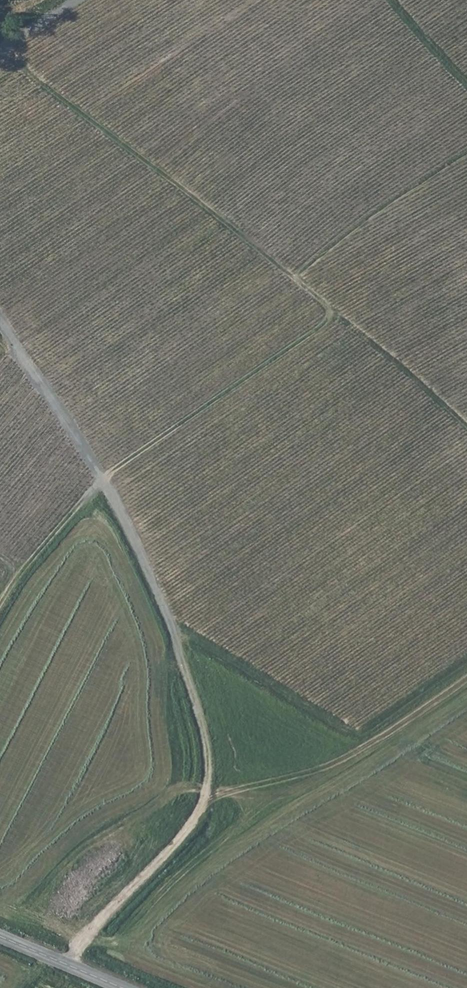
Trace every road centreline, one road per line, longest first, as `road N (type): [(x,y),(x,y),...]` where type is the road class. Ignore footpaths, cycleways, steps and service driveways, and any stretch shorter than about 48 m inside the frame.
road 1 (track): [(64,963),(200,822),(212,769),(198,705),(103,479),(0,328)]
road 2 (track): [(466,427),(383,349),(3,50)]
road 3 (track): [(0,604),(103,479),(337,317)]
road 4 (tertiary): [(0,937),(121,987)]

